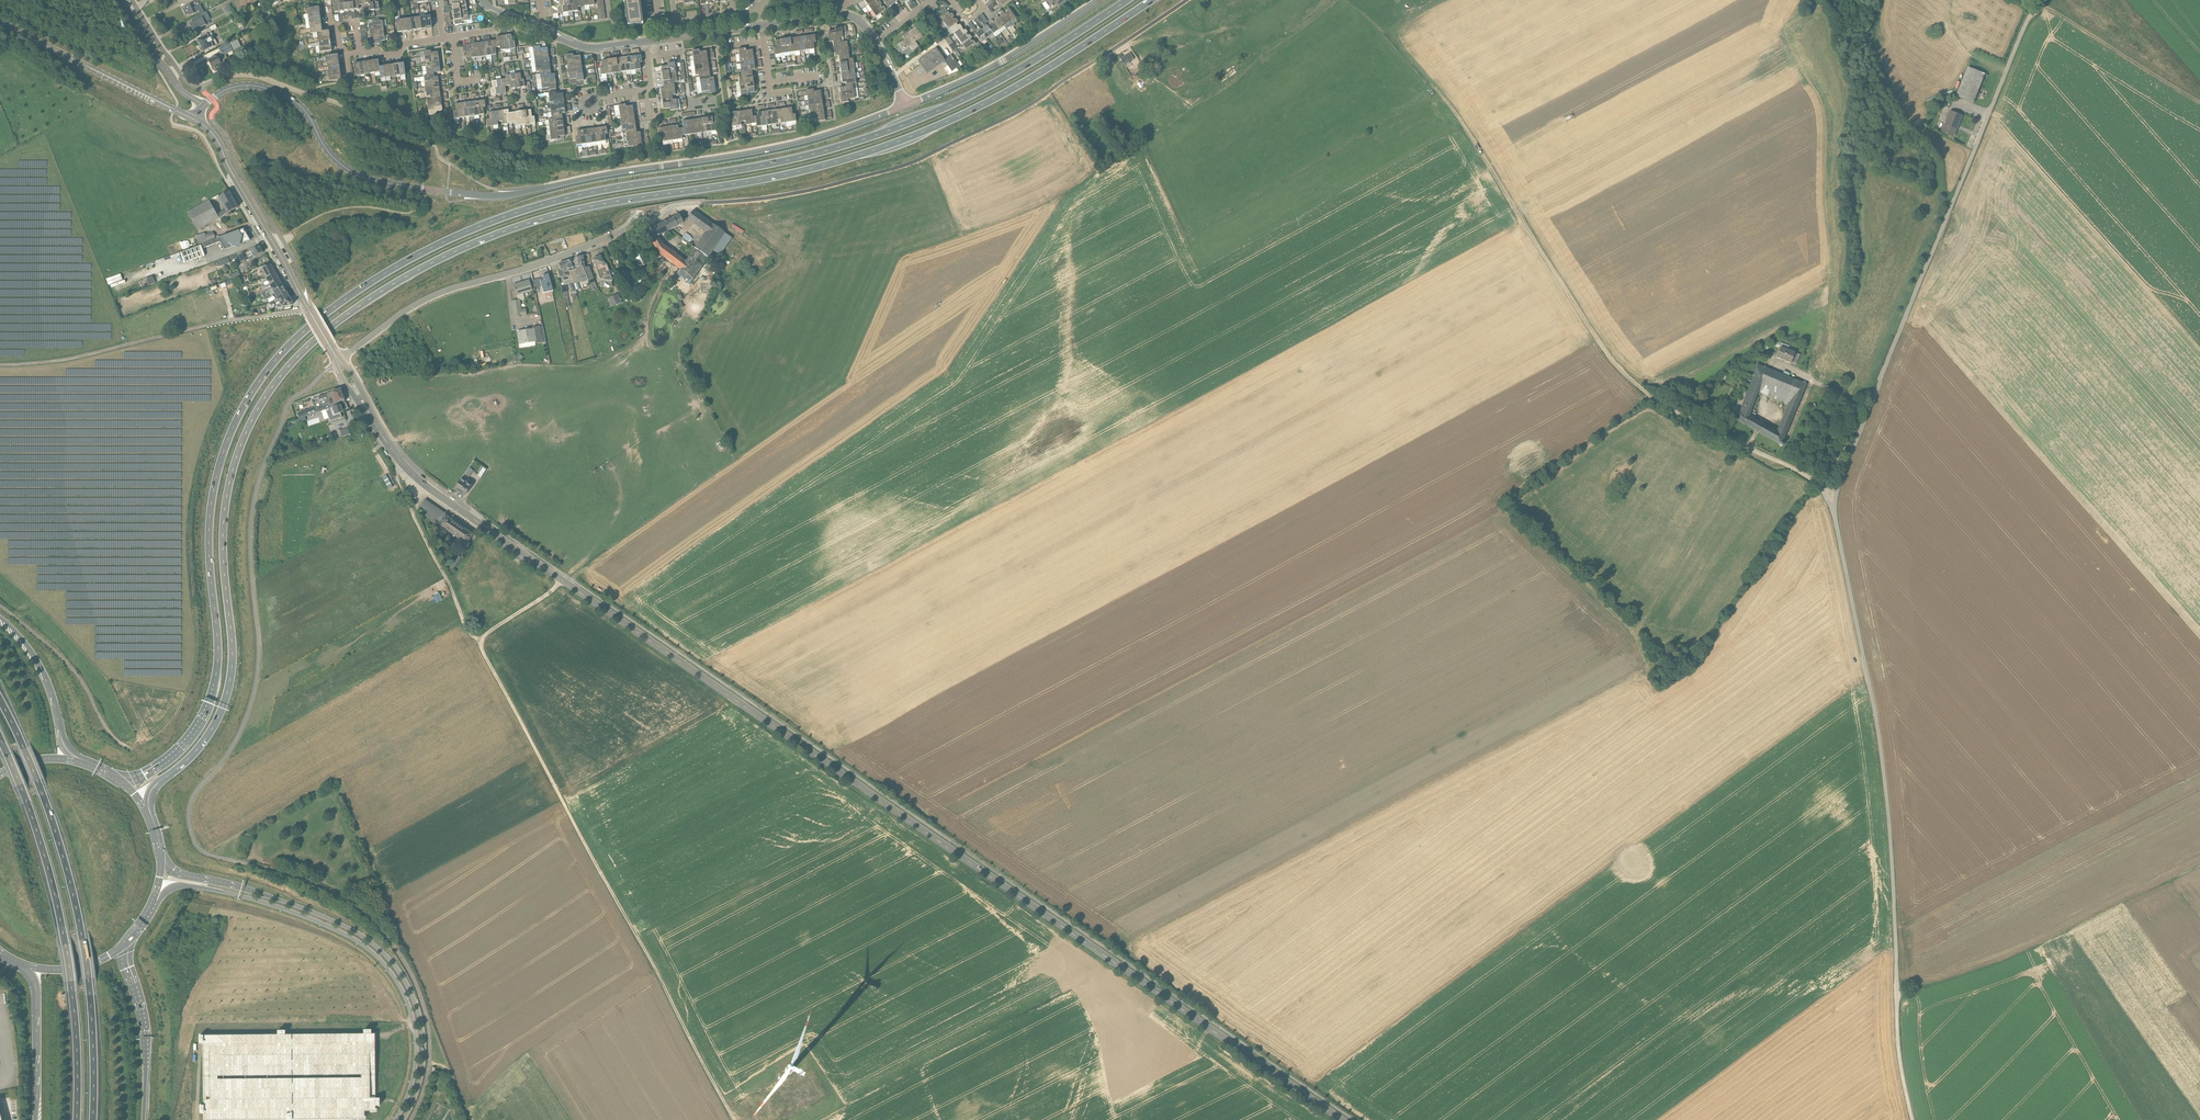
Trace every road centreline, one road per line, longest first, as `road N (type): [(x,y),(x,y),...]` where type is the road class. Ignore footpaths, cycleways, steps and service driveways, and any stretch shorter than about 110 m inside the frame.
road 1 (trunk): [(149,811),(151,791),(199,748),(228,692),(224,525),(241,445),(270,389),(325,330),(401,278),(528,223),(794,173),(907,139),(1023,84),(1152,0)]
road 2 (trunk): [(1128,0),(1014,73),(910,122),(791,160),(584,194),(504,216),(415,255),(333,306),(262,376),(220,463),(209,530),(218,655),(204,710),(157,764),(131,777),(110,772)]
road 3 (secondary): [(361,400),(393,452),(432,491),(1341,1119)]
road 4 (track): [(1749,449),(1661,404),(1609,359),(1453,111),(1384,32)]
road 5 (track): [(736,1119),(481,642)]
road 6 (trunk): [(93,1119),(90,989),(73,892),(35,776),(0,701)]
road 7 (tertiary): [(404,1119),(420,1084),(423,1036),(414,999),(389,958),(333,921),(178,873),(161,851)]
road 8 (tertiary): [(156,899),(180,885),(236,895),(329,927),(374,954),(402,991),(416,1036),(412,1081),(395,1119)]
road 9 (tertiary): [(906,106),(803,141),(517,194)]
road 10 (residential): [(339,362),(431,297),(699,203)]
road 11 (trunk): [(0,740),(38,834),(65,939),(77,1119)]
road 12 (tertiary): [(205,105),(232,87),(265,88),(301,106),(327,150),(366,178),(517,194)]
road 13 (tertiary): [(1100,0),(998,65),(906,106)]
road 14 (secondary): [(194,120),(0,22)]
road 15 (track): [(131,750),(104,726),(62,659),(0,605)]
road 16 (trunk): [(143,1119),(144,1028),(126,944)]
road 17 (trunk): [(78,758),(63,743),(36,661),(0,618)]
road 18 (trunk): [(24,969),(36,993),(35,1119)]
road 19 (secondary): [(275,246),(218,142),(194,120)]
road 20 (tertiary): [(205,105),(180,89),(122,0)]
road 21 (secondary): [(275,246),(339,362)]

